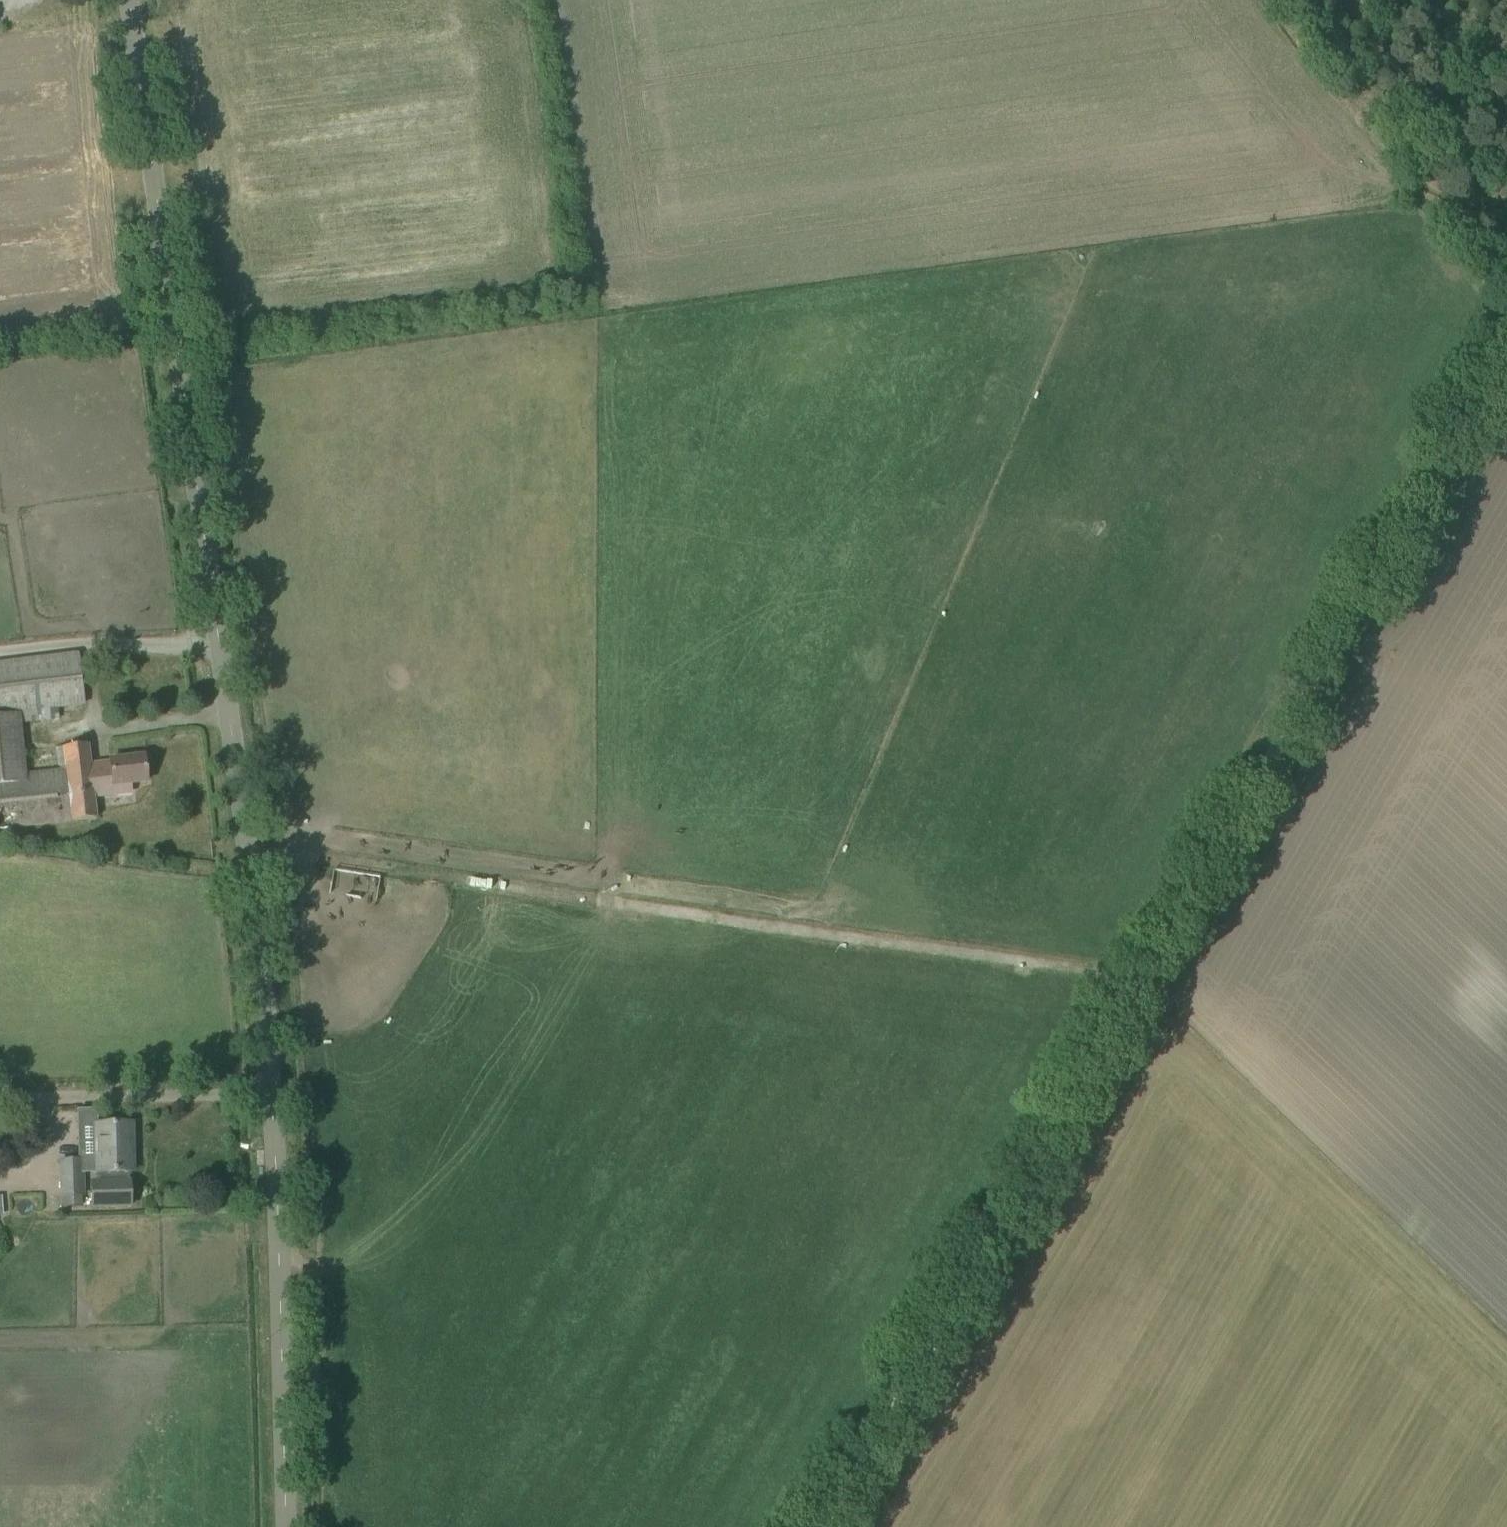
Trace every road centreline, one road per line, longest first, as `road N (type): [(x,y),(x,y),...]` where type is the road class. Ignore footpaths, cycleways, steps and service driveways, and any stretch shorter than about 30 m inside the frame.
road 1 (unclassified): [(284,1526),(272,1114),(256,940),(128,0)]
road 2 (track): [(1506,356),(825,1526)]

